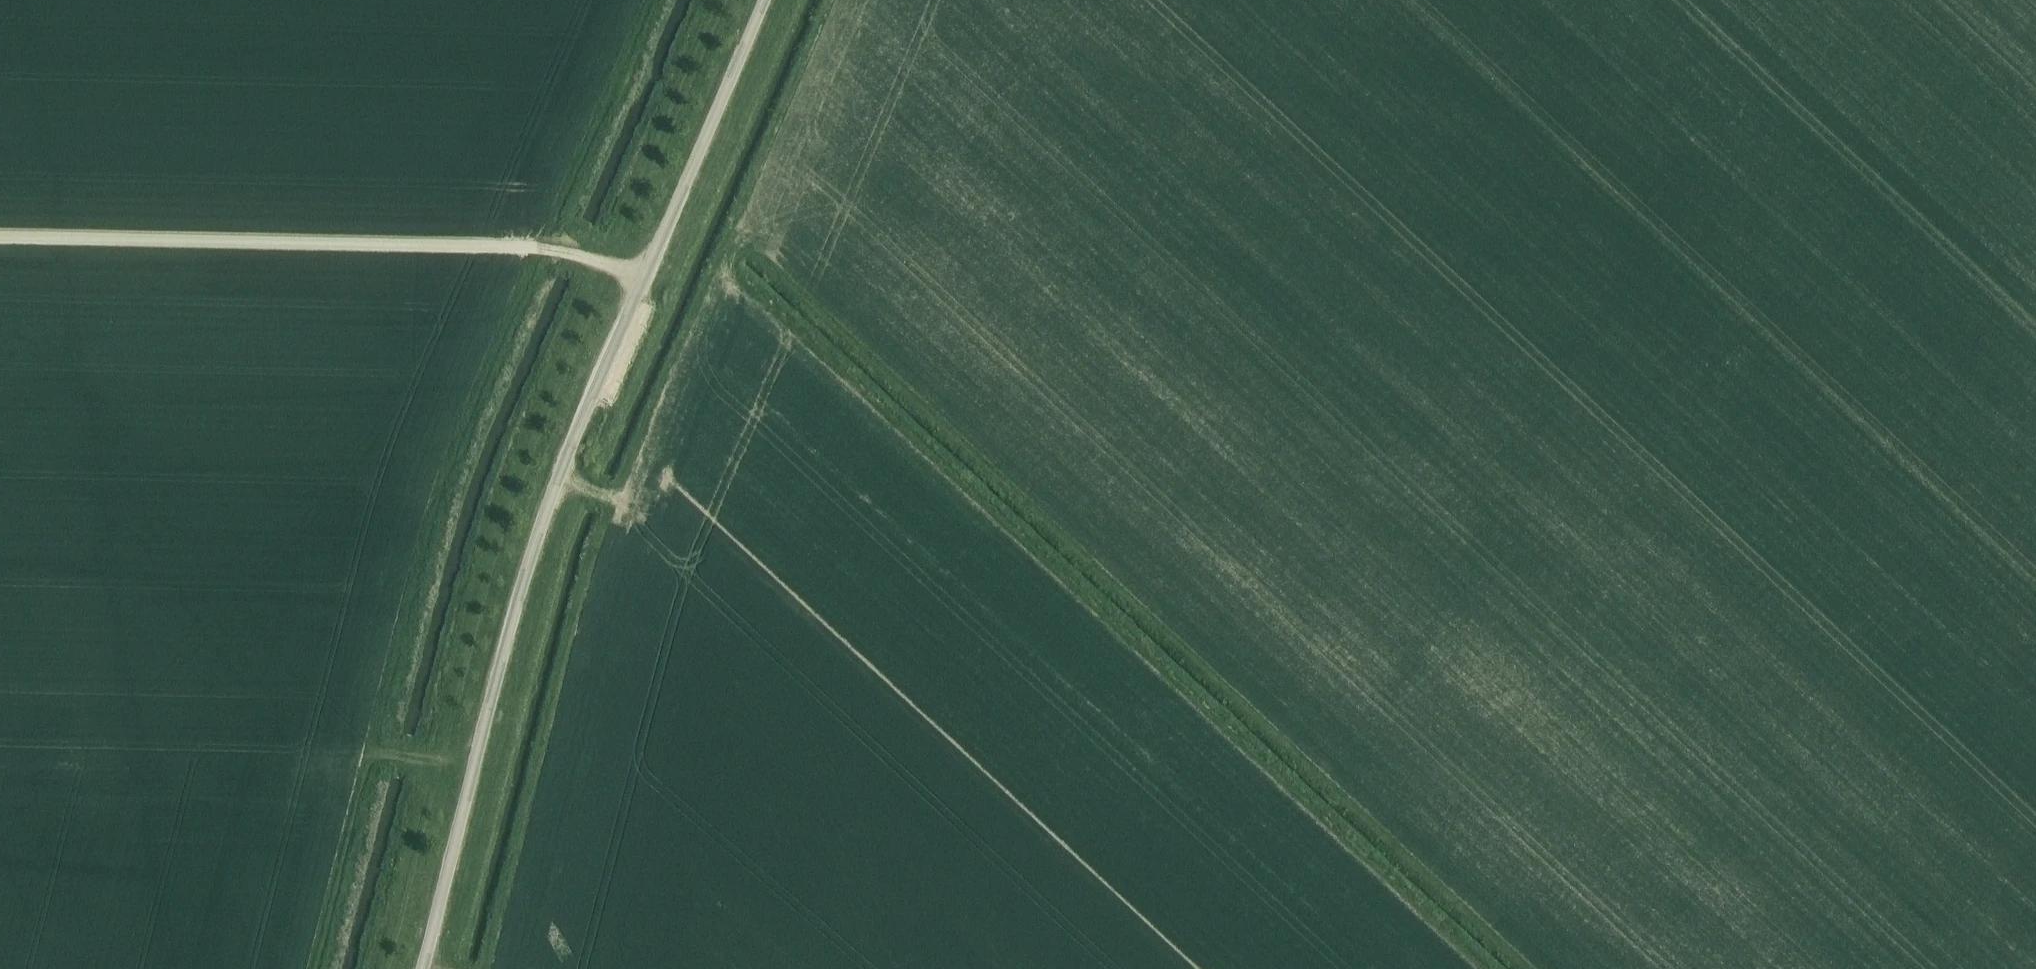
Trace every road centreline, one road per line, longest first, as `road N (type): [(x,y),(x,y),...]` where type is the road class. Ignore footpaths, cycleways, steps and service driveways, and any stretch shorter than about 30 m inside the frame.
road 1 (unclassified): [(423,968),(525,585),(572,447),(766,0)]

